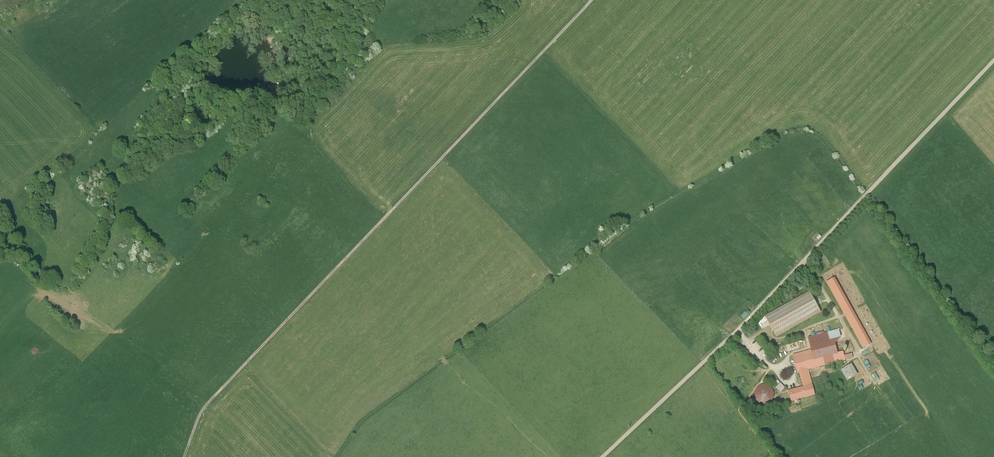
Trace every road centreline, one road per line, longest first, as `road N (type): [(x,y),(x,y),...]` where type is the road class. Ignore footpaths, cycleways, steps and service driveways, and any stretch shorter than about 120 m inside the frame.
road 1 (track): [(184,456),(202,412),(590,0)]
road 2 (track): [(993,61),(777,289),(603,456)]

